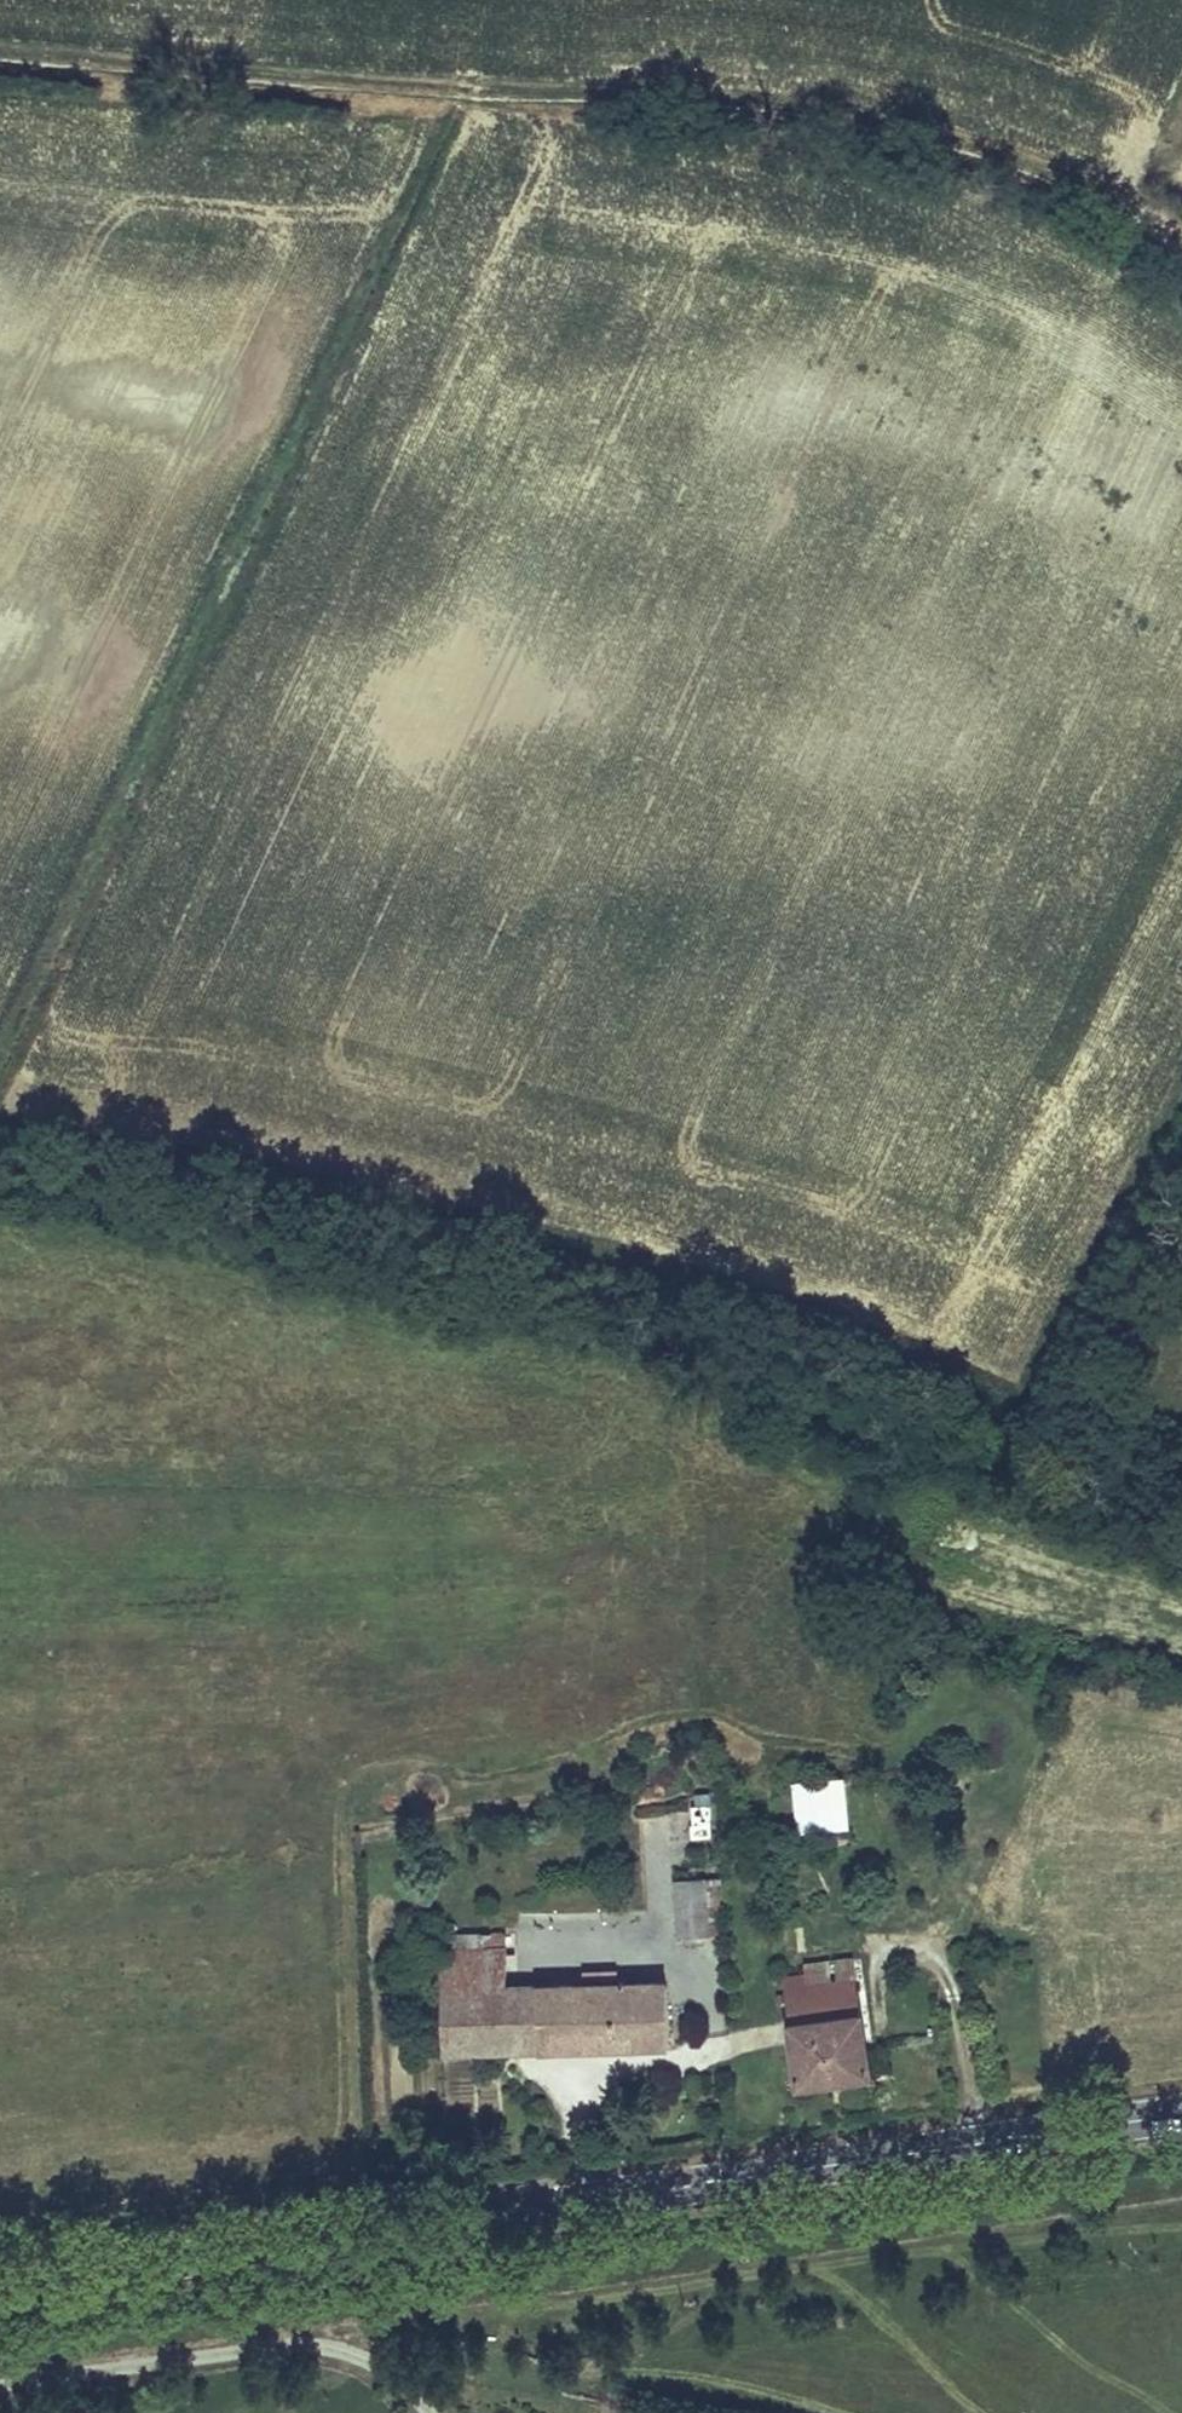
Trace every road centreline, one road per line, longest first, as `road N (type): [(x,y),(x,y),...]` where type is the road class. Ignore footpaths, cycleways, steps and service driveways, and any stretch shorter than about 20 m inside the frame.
road 1 (track): [(0,50),(378,85),(753,96),(907,120),(1054,168),(1181,235)]
road 2 (primary): [(1181,2114),(0,2286)]

